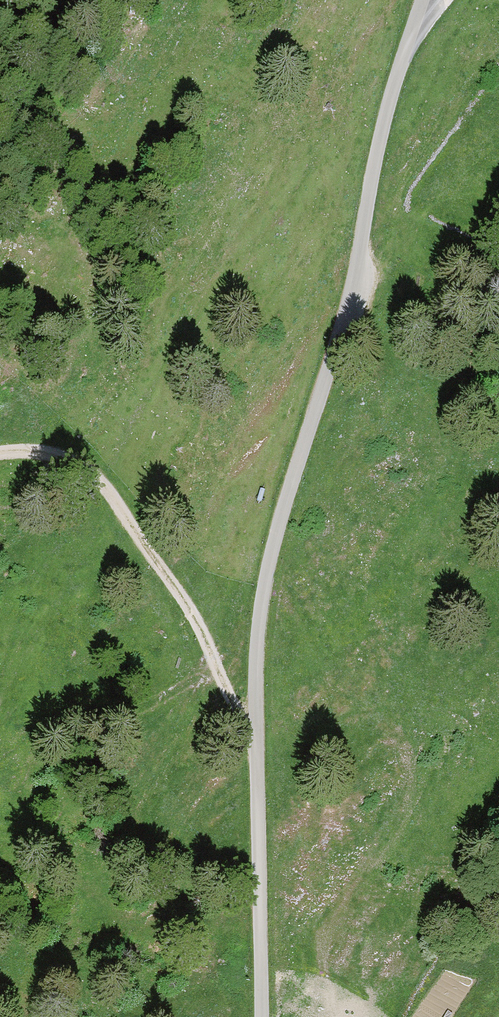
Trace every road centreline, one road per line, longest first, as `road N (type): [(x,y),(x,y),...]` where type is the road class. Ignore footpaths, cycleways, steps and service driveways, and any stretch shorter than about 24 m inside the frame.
road 1 (unclassified): [(261,1016),(255,675),(263,593),(350,299),(378,146),(422,0)]
road 2 (track): [(0,456),(50,452),(113,490),(201,631),(257,742)]

